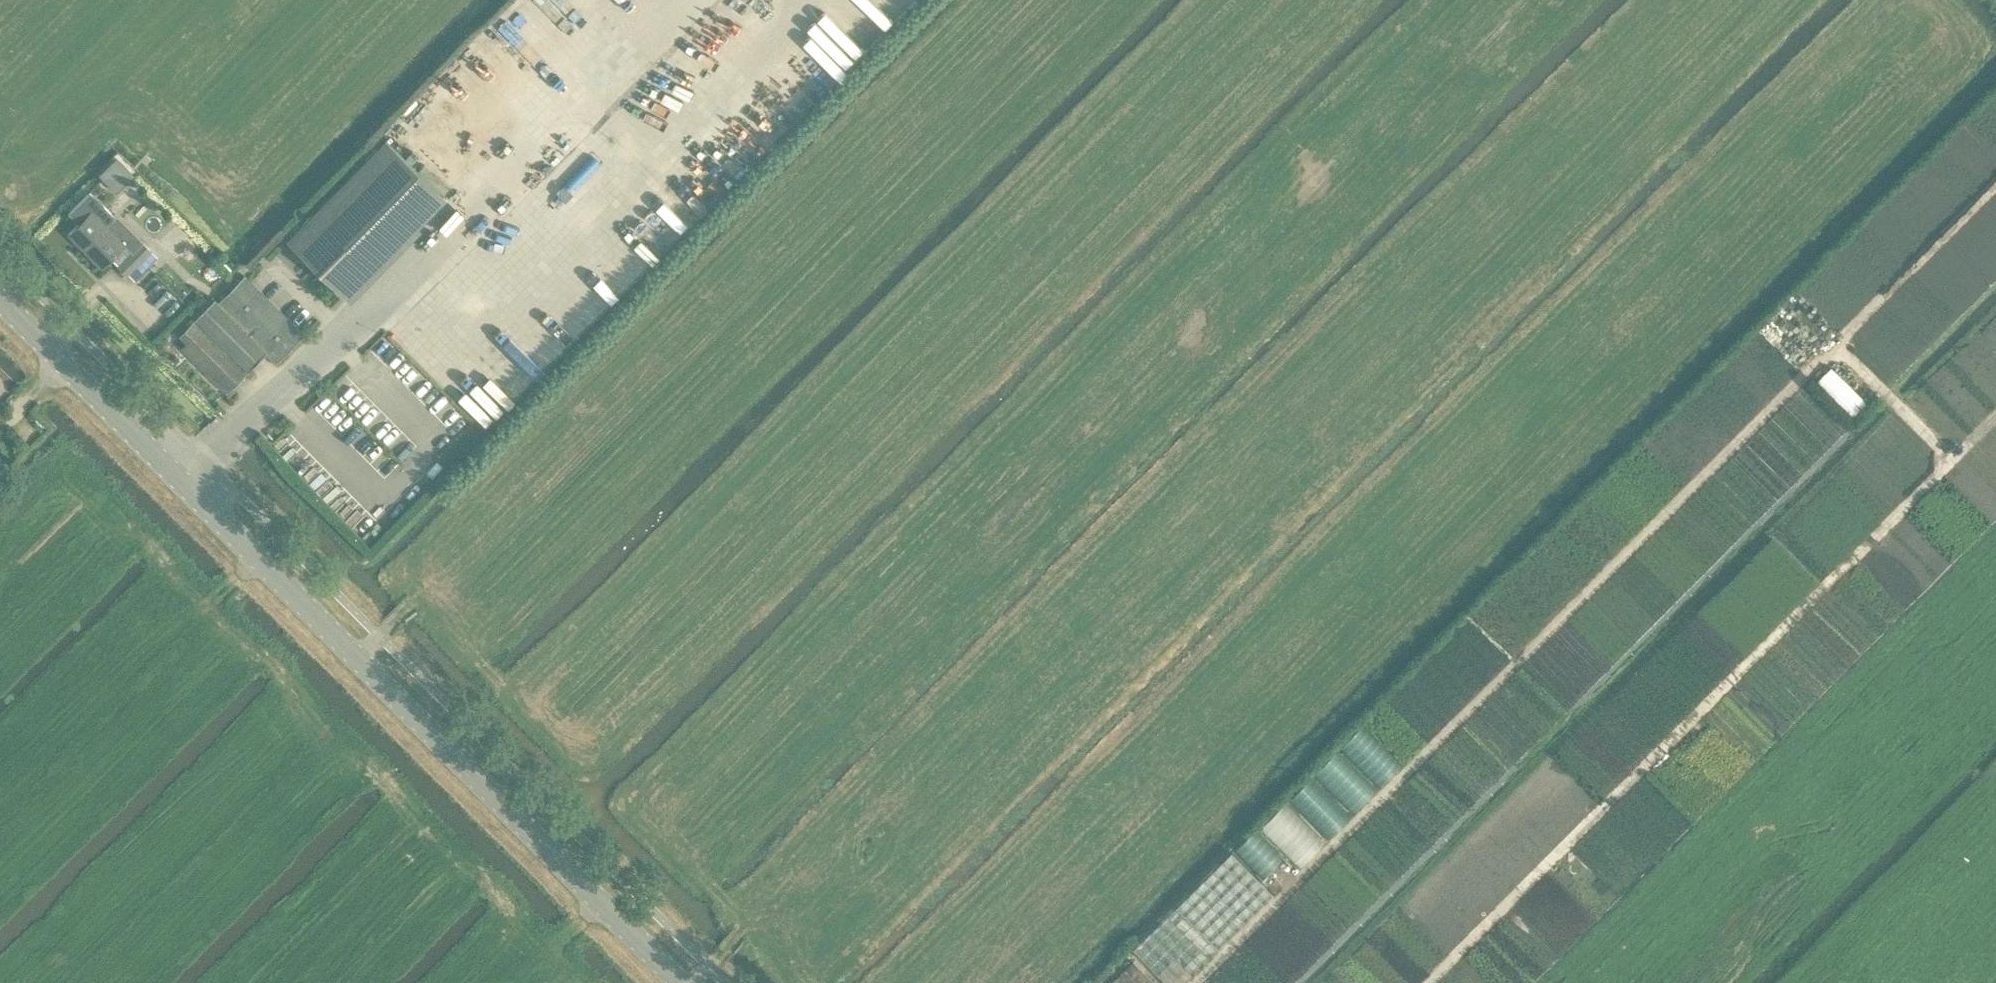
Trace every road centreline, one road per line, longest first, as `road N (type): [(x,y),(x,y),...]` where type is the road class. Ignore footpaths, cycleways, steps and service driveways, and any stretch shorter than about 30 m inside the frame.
road 1 (tertiary): [(681,982),(0,299)]

